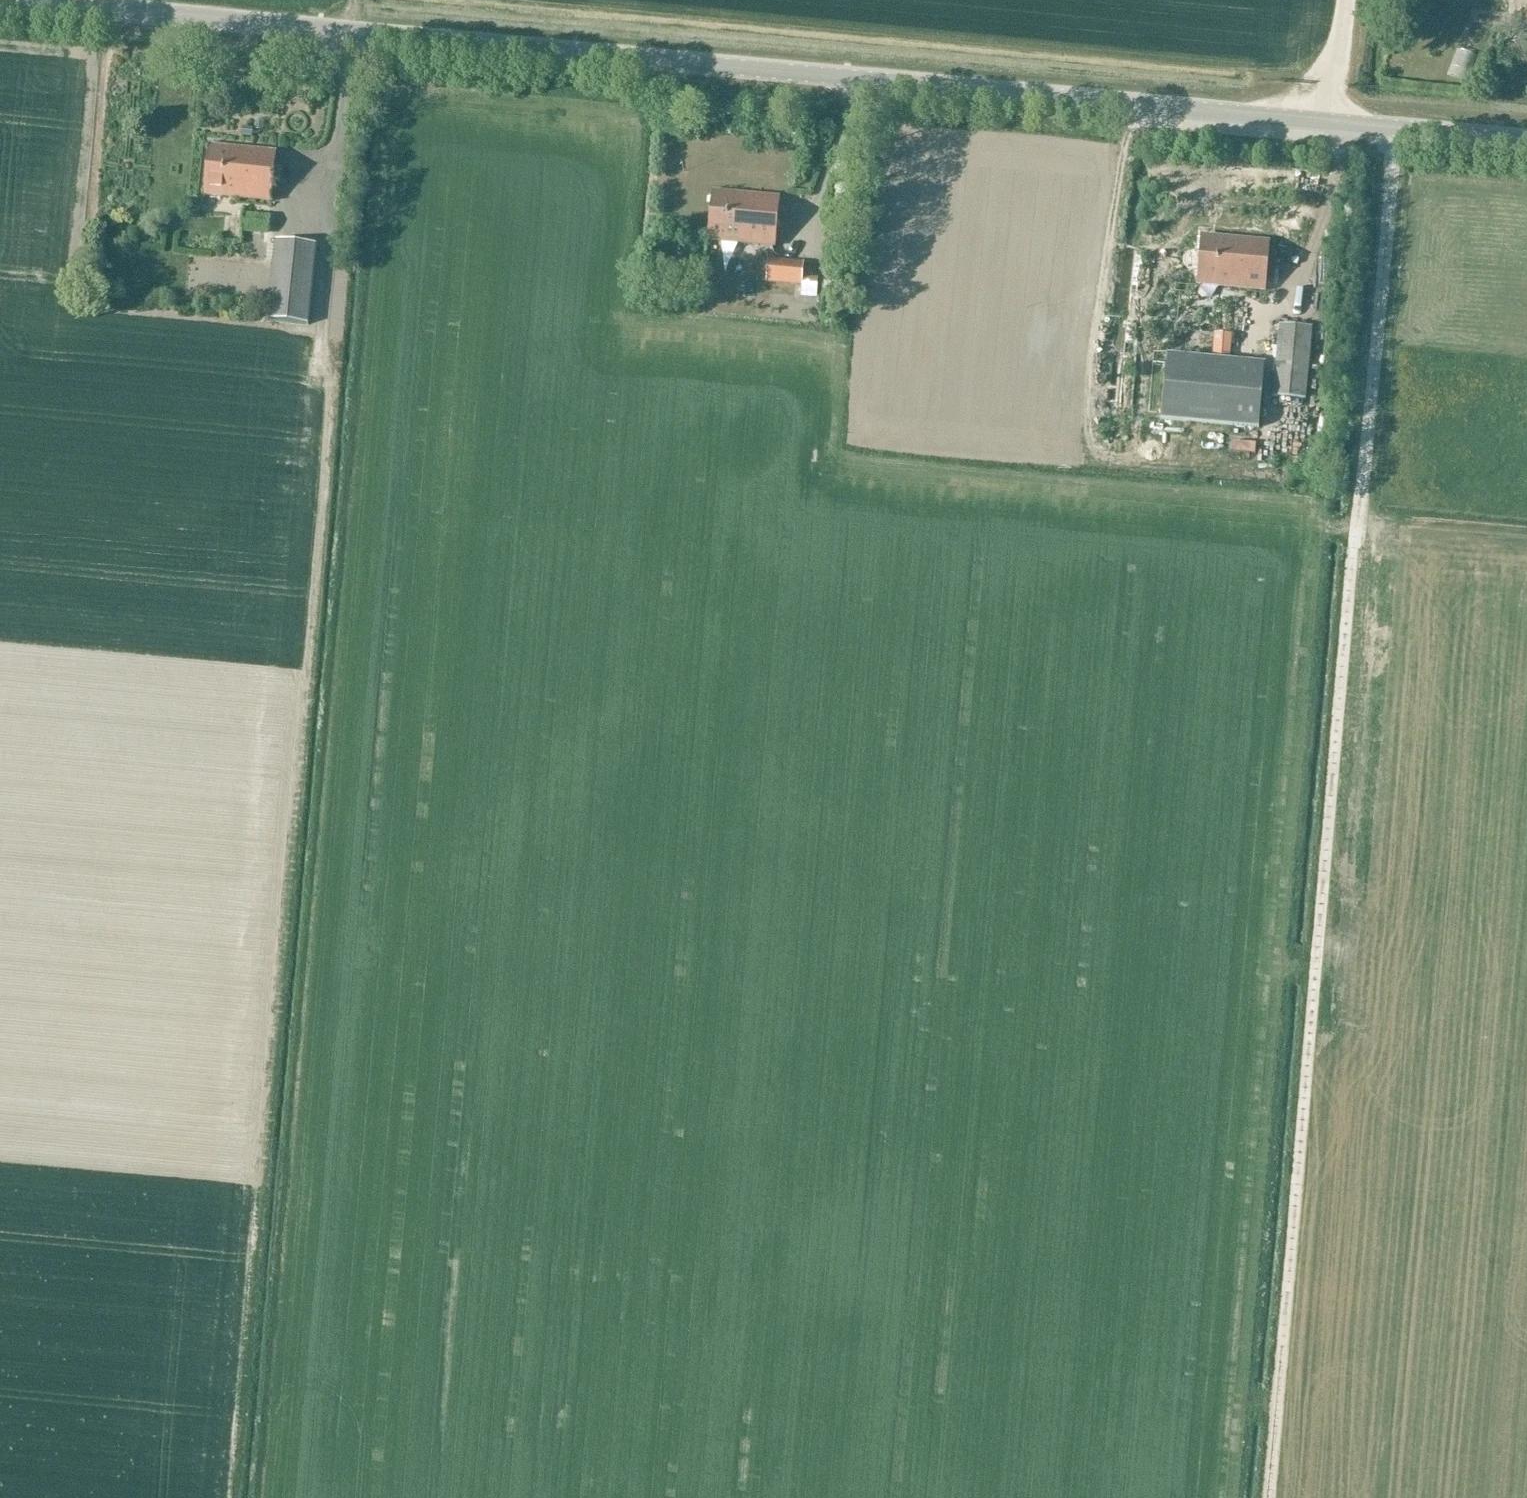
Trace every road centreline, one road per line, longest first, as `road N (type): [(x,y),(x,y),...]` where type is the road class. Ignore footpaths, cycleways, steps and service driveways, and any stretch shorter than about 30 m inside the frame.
road 1 (unclassified): [(1526,141),(0,0)]

